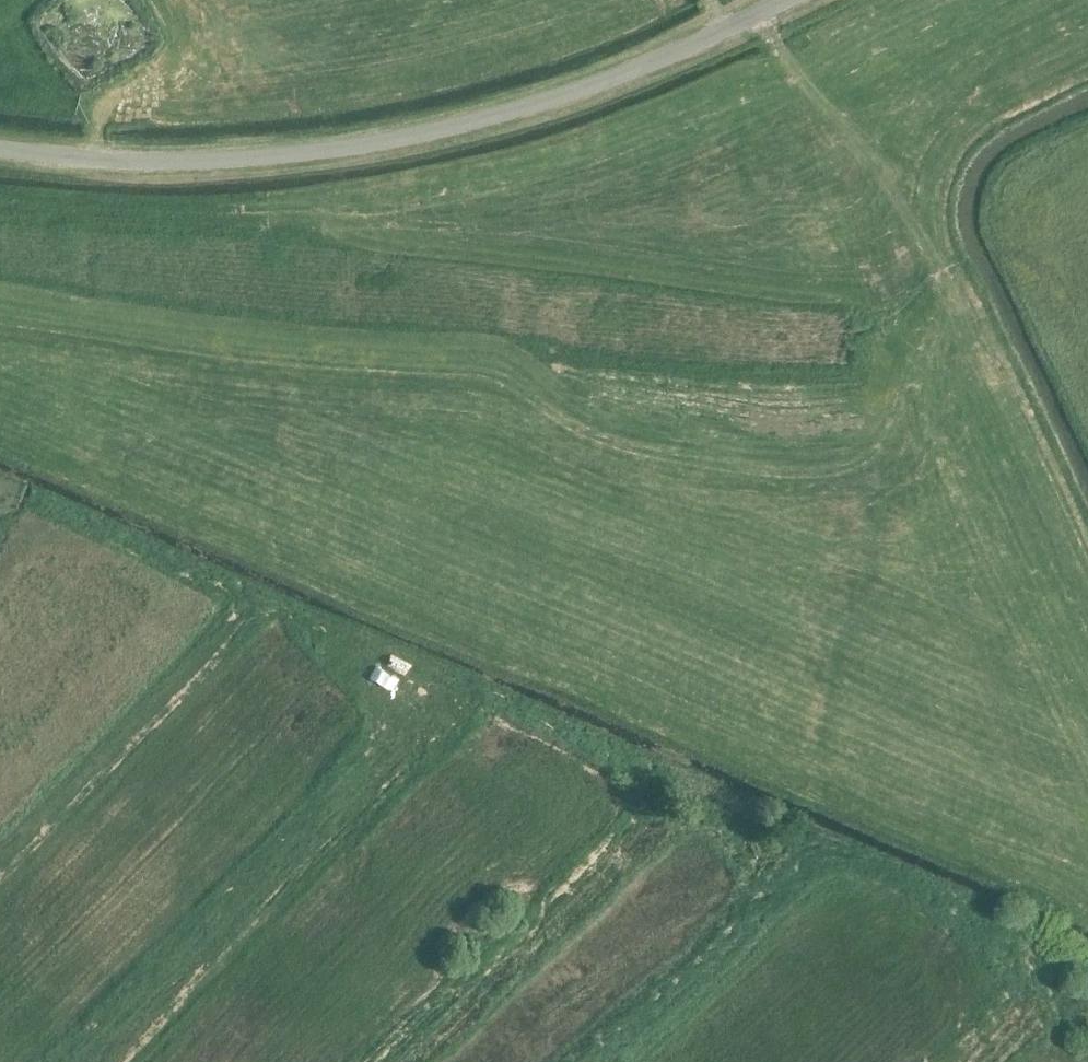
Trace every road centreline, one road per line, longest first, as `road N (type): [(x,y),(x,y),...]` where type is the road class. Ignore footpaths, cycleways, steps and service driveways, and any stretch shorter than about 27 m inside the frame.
road 1 (tertiary): [(782,0),(598,81),(390,138),(193,159),(0,147)]

